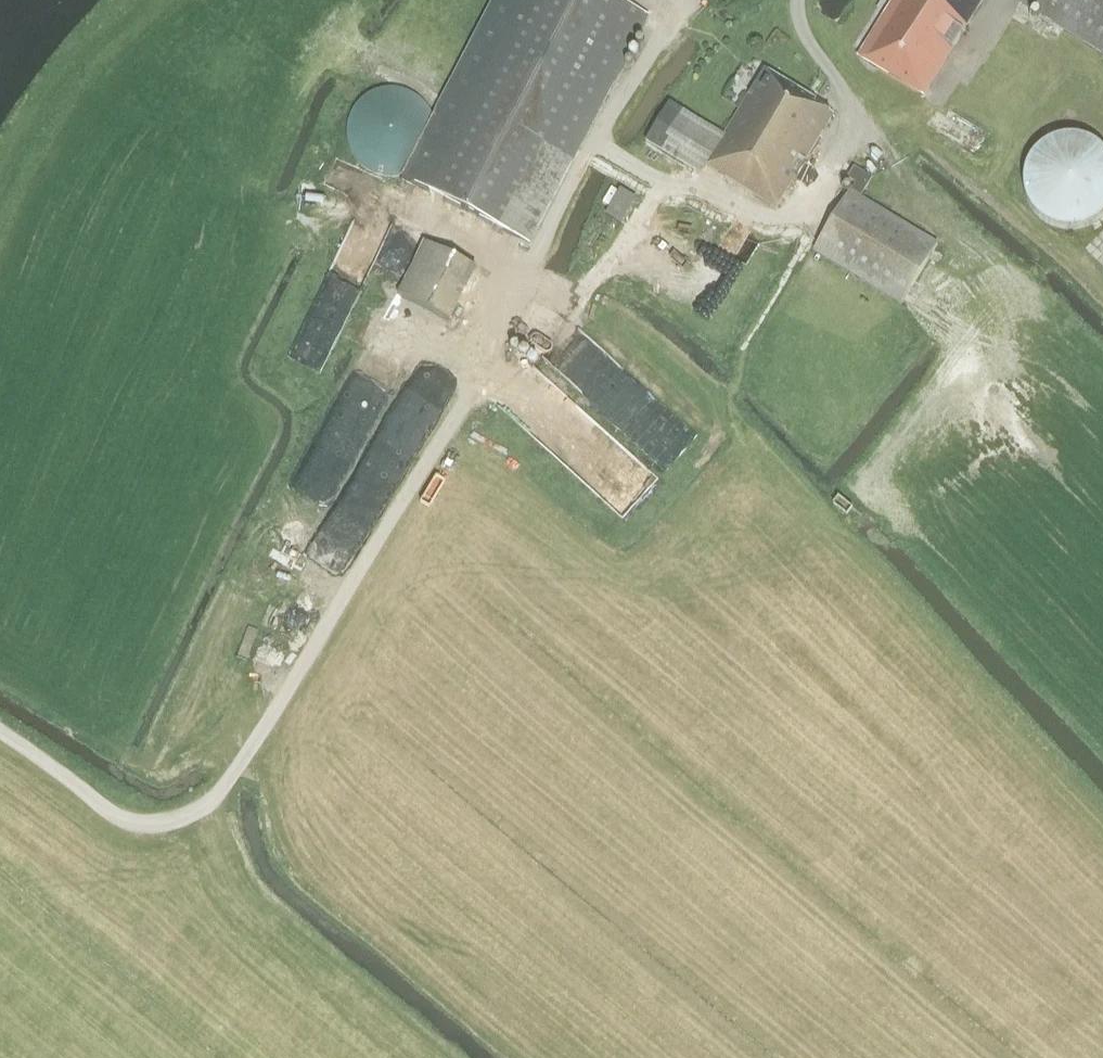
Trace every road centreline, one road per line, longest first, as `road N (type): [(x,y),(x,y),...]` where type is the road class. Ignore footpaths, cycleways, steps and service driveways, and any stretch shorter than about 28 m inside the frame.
road 1 (track): [(0,732),(122,819),(168,823),(214,798),(468,398),(552,220),(672,0)]
road 2 (track): [(799,219),(772,219),(679,186),(594,140)]

